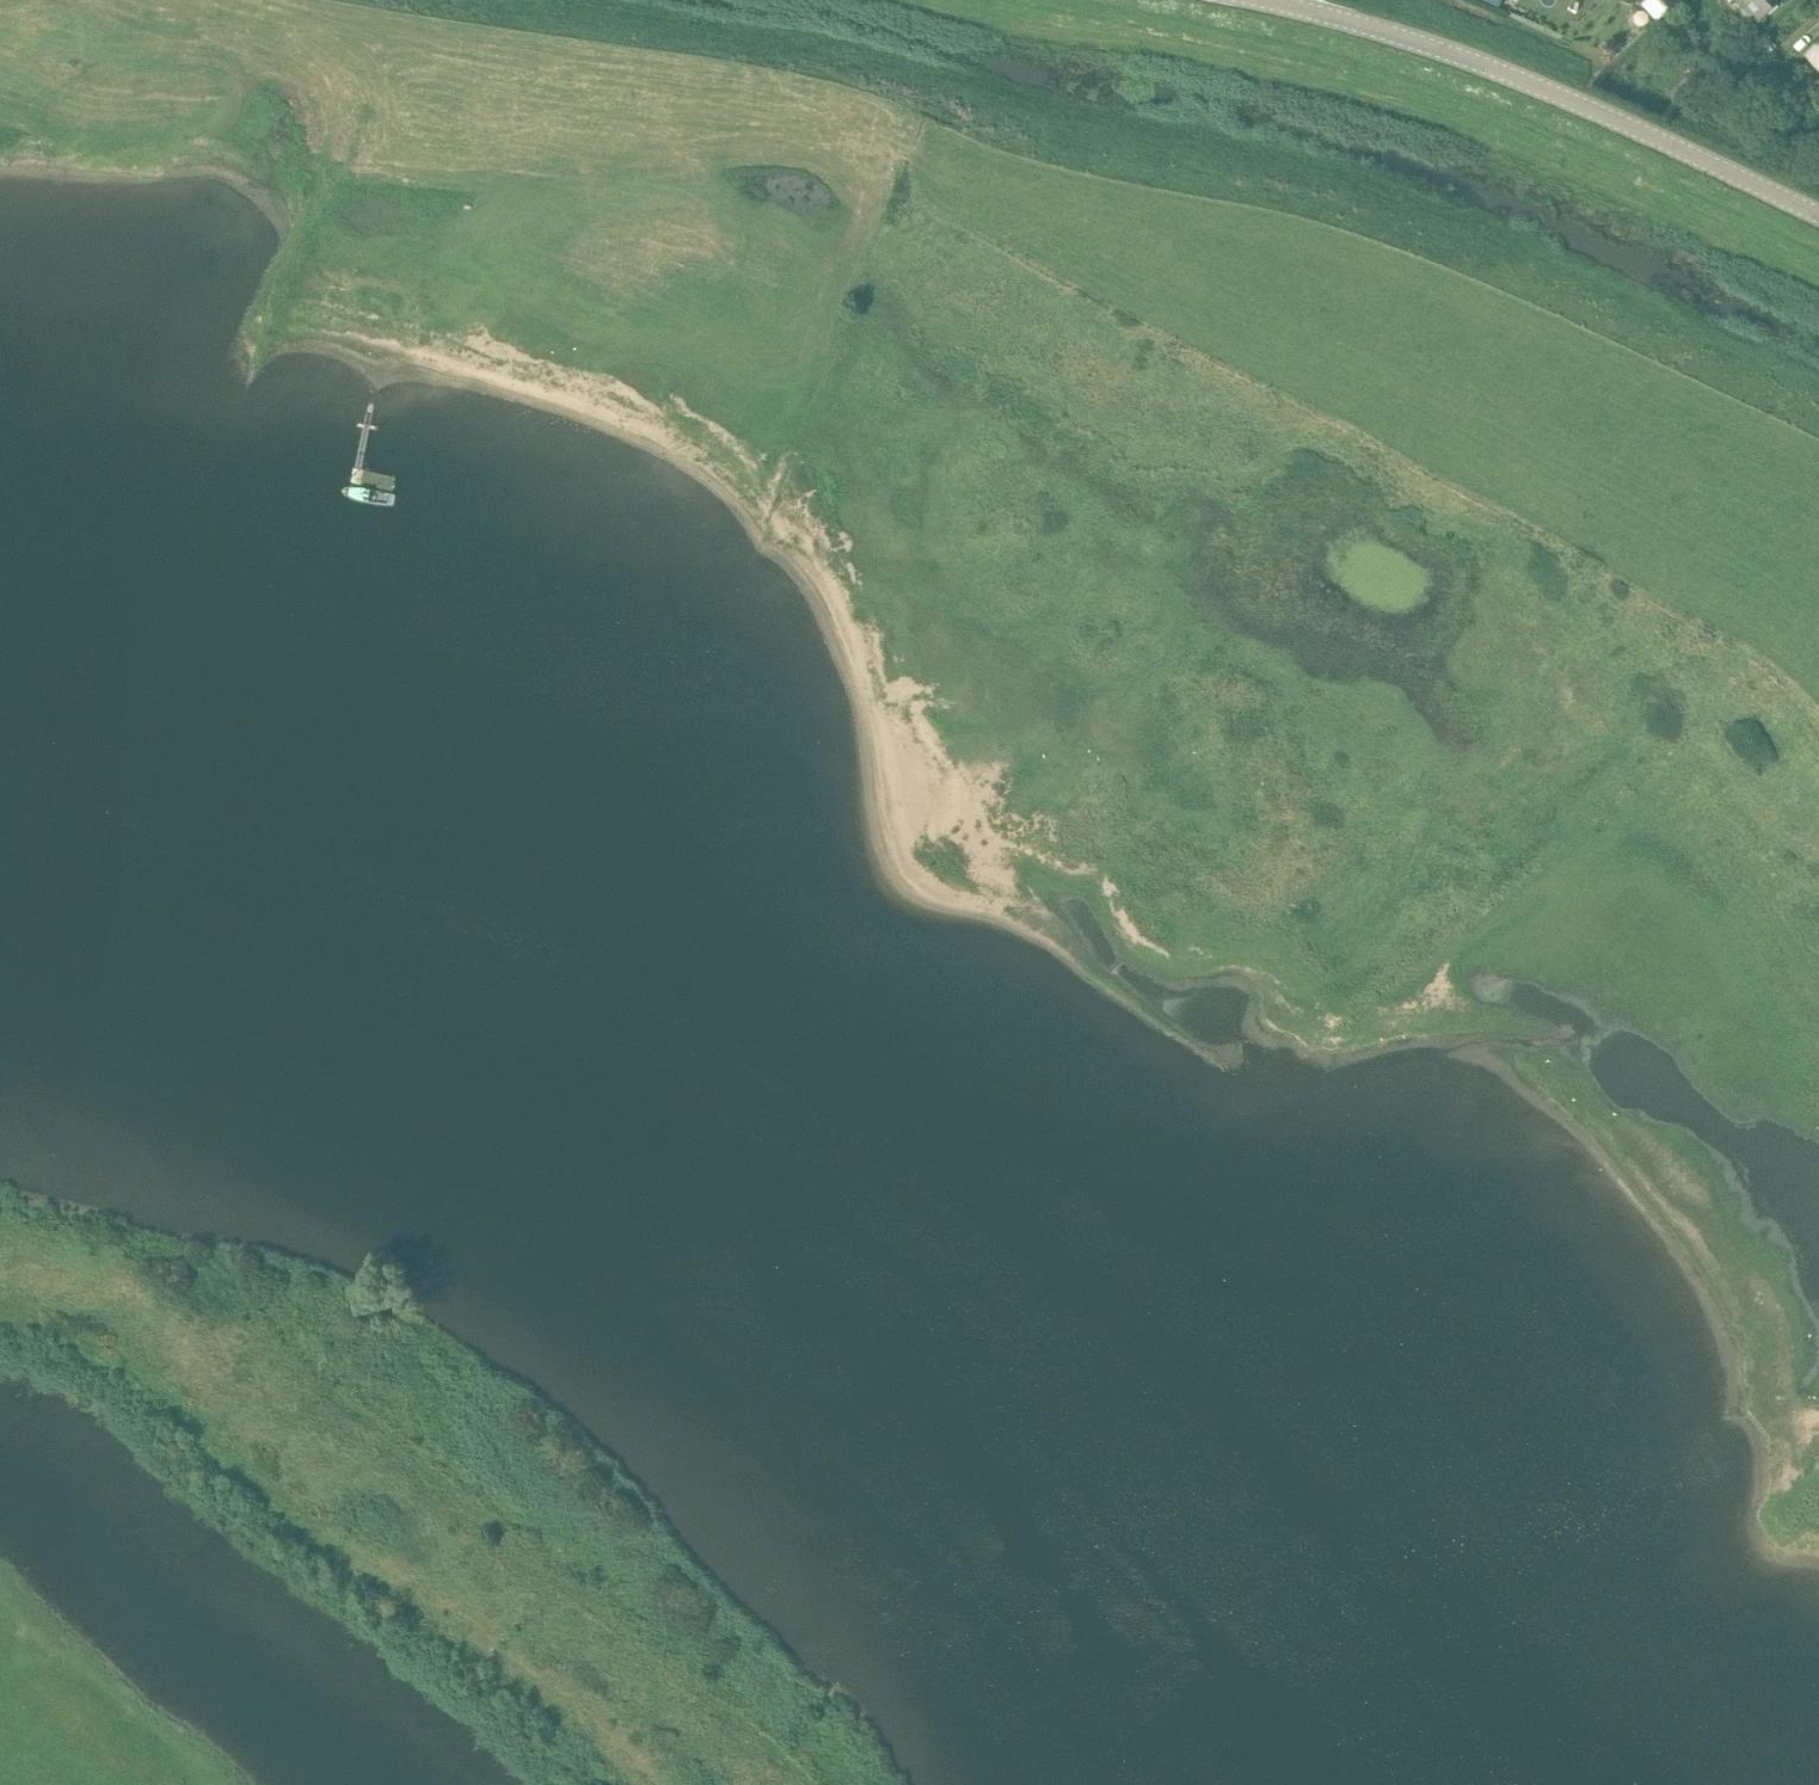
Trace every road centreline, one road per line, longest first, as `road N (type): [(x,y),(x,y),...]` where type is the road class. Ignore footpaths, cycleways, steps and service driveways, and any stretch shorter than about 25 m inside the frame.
road 1 (tertiary): [(1818,220),(1587,108),(1432,48),(1261,0)]

